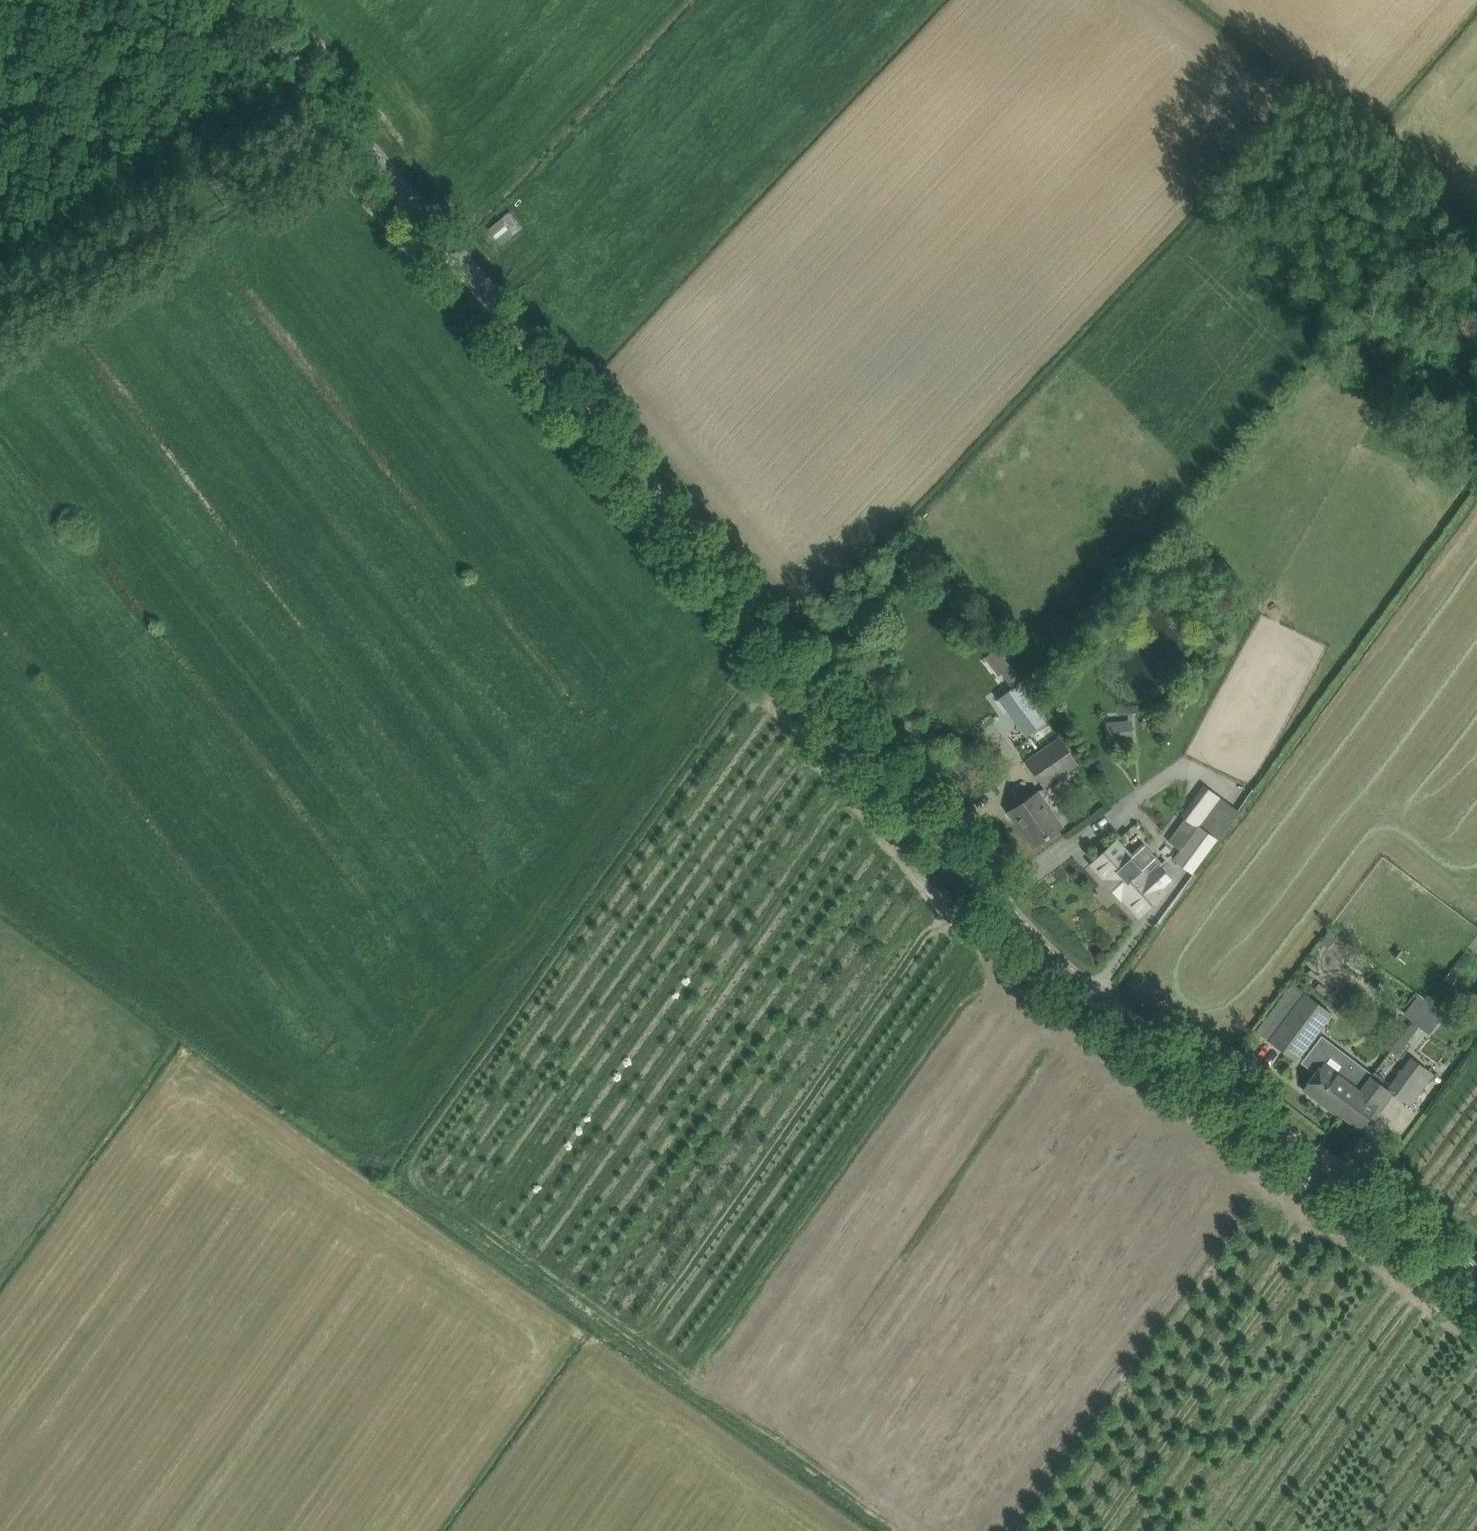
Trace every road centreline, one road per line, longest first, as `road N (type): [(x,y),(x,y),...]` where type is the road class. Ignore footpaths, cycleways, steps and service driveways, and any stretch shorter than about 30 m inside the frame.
road 1 (tertiary): [(1476,1274),(1071,979),(242,0)]
road 2 (track): [(0,311),(345,124)]

